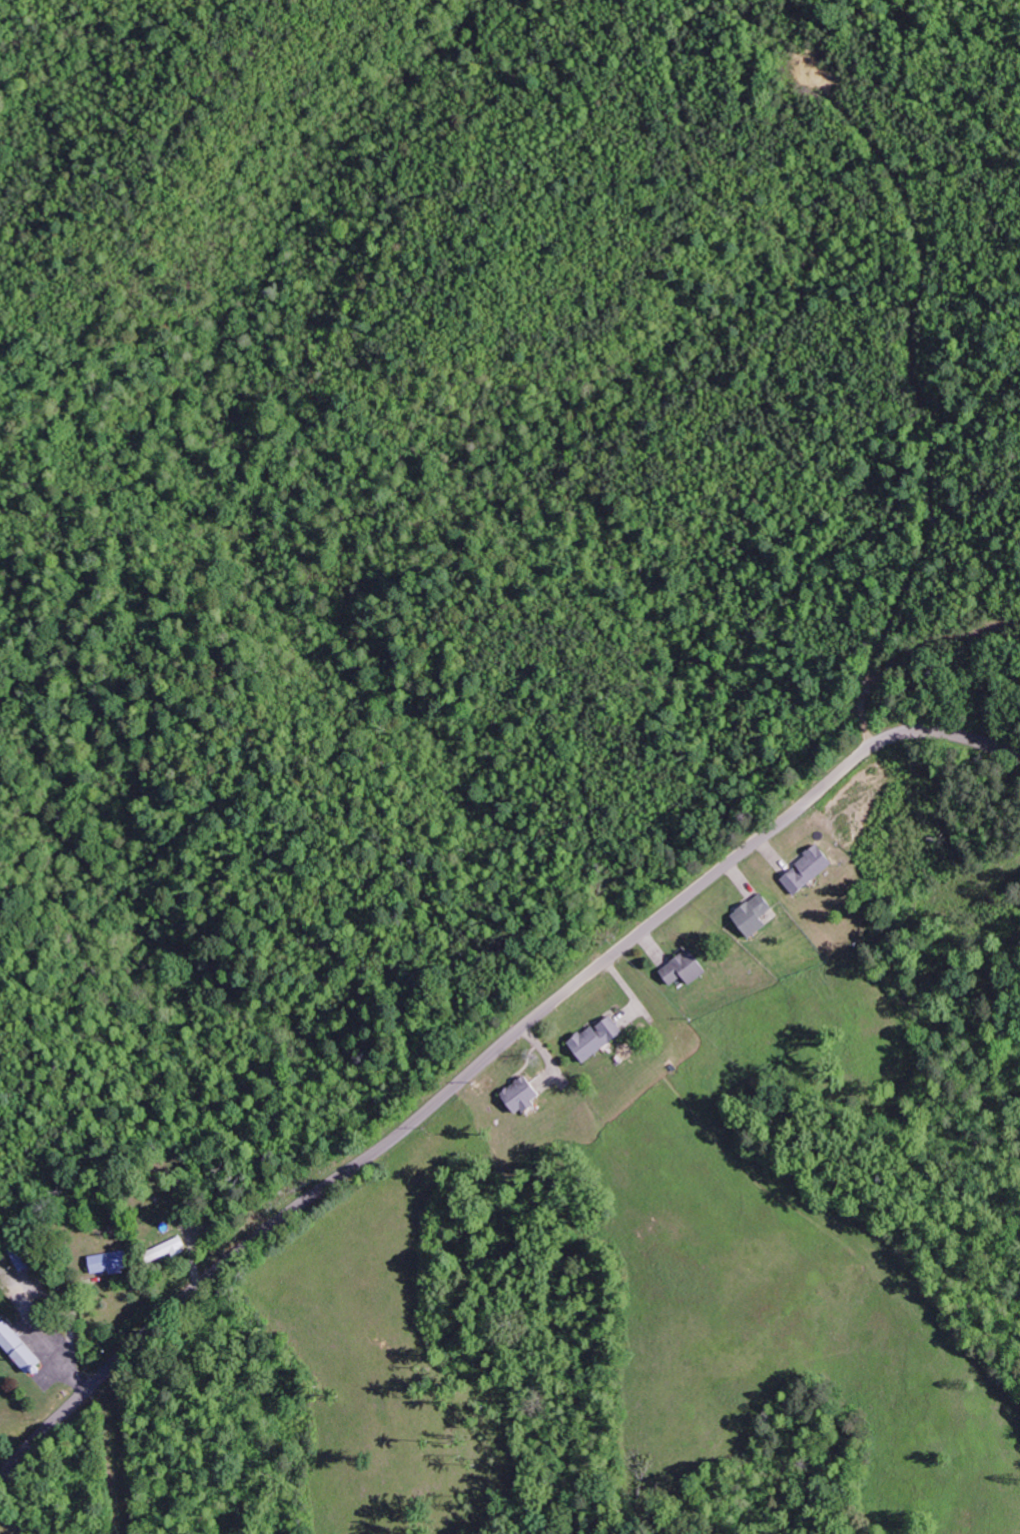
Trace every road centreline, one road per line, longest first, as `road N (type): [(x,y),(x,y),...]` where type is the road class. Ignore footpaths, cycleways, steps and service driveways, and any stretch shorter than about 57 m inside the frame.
road 1 (residential): [(0,1486),(33,1443),(167,1316),(257,1240),(353,1175),(861,756),(893,739),(931,733),(1019,757)]

